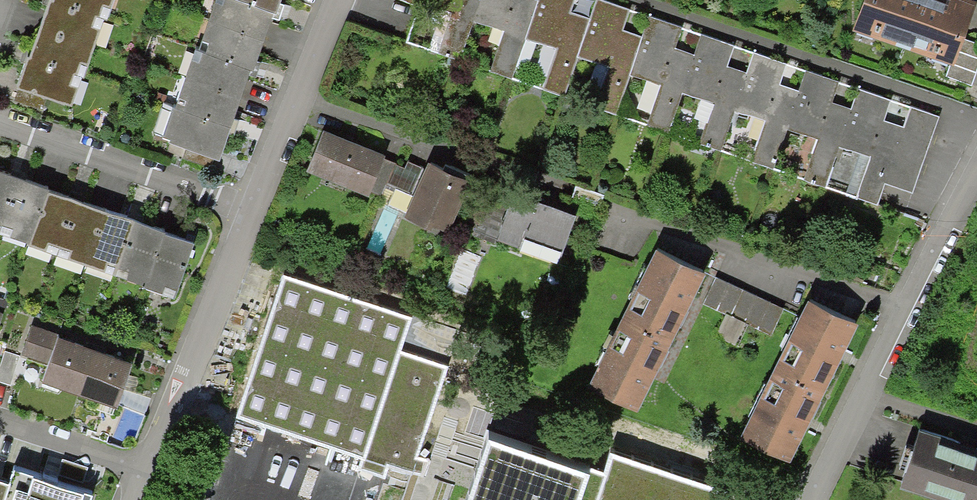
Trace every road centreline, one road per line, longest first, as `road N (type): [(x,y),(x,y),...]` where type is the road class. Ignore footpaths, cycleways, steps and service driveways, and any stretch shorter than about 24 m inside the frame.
road 1 (residential): [(811,499),(976,178)]
road 2 (residential): [(145,471),(252,210)]
road 3 (residential): [(0,122),(252,210)]
road 4 (residential): [(252,210),(338,0)]
road 5 (residential): [(0,423),(145,471)]

